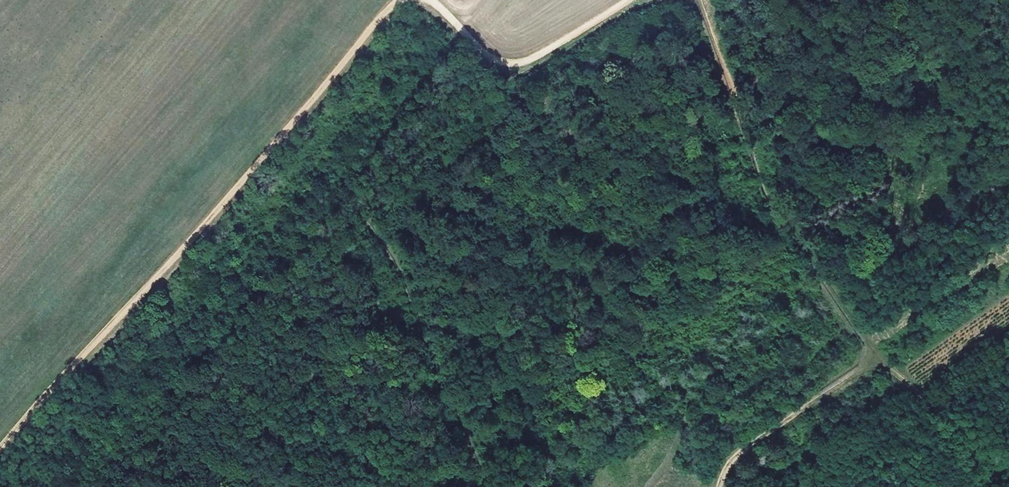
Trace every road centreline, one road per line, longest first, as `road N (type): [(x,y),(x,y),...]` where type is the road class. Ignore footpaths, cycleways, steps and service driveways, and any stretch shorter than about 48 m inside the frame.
road 1 (track): [(393,0),(0,448)]
road 2 (track): [(166,486),(347,250),(541,50)]
road 3 (track): [(698,0),(771,215),(883,360)]
road 4 (track): [(624,0),(513,58),(493,53),(434,0)]

